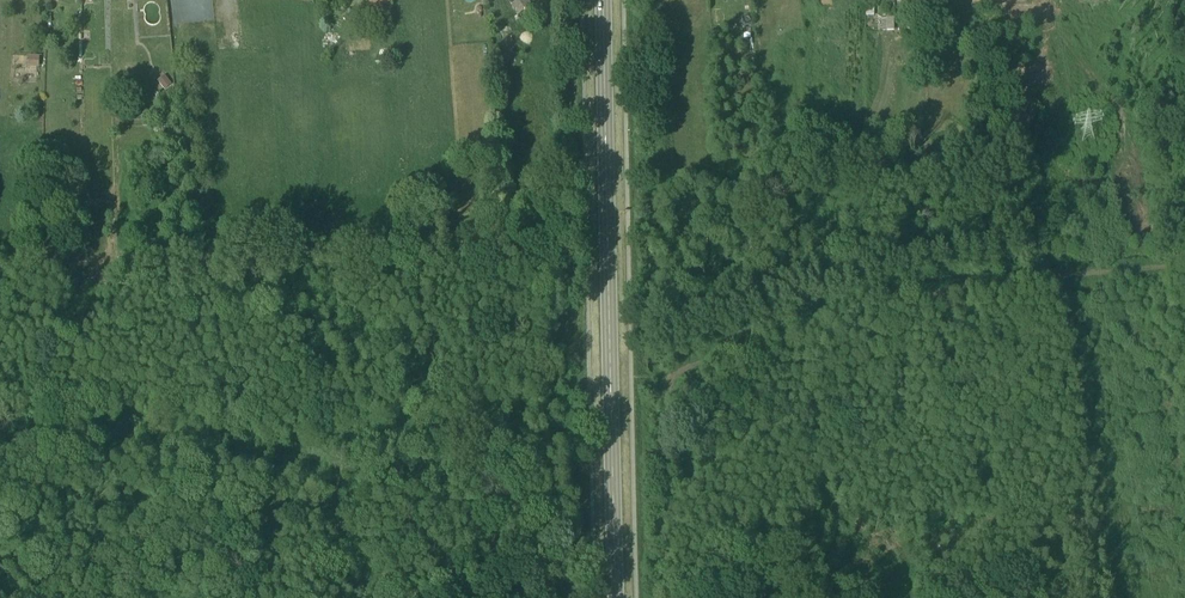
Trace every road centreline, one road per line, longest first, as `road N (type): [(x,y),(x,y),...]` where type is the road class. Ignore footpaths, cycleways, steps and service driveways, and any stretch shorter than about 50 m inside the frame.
road 1 (primary): [(616,597),(603,0)]
road 2 (track): [(0,263),(552,240)]

